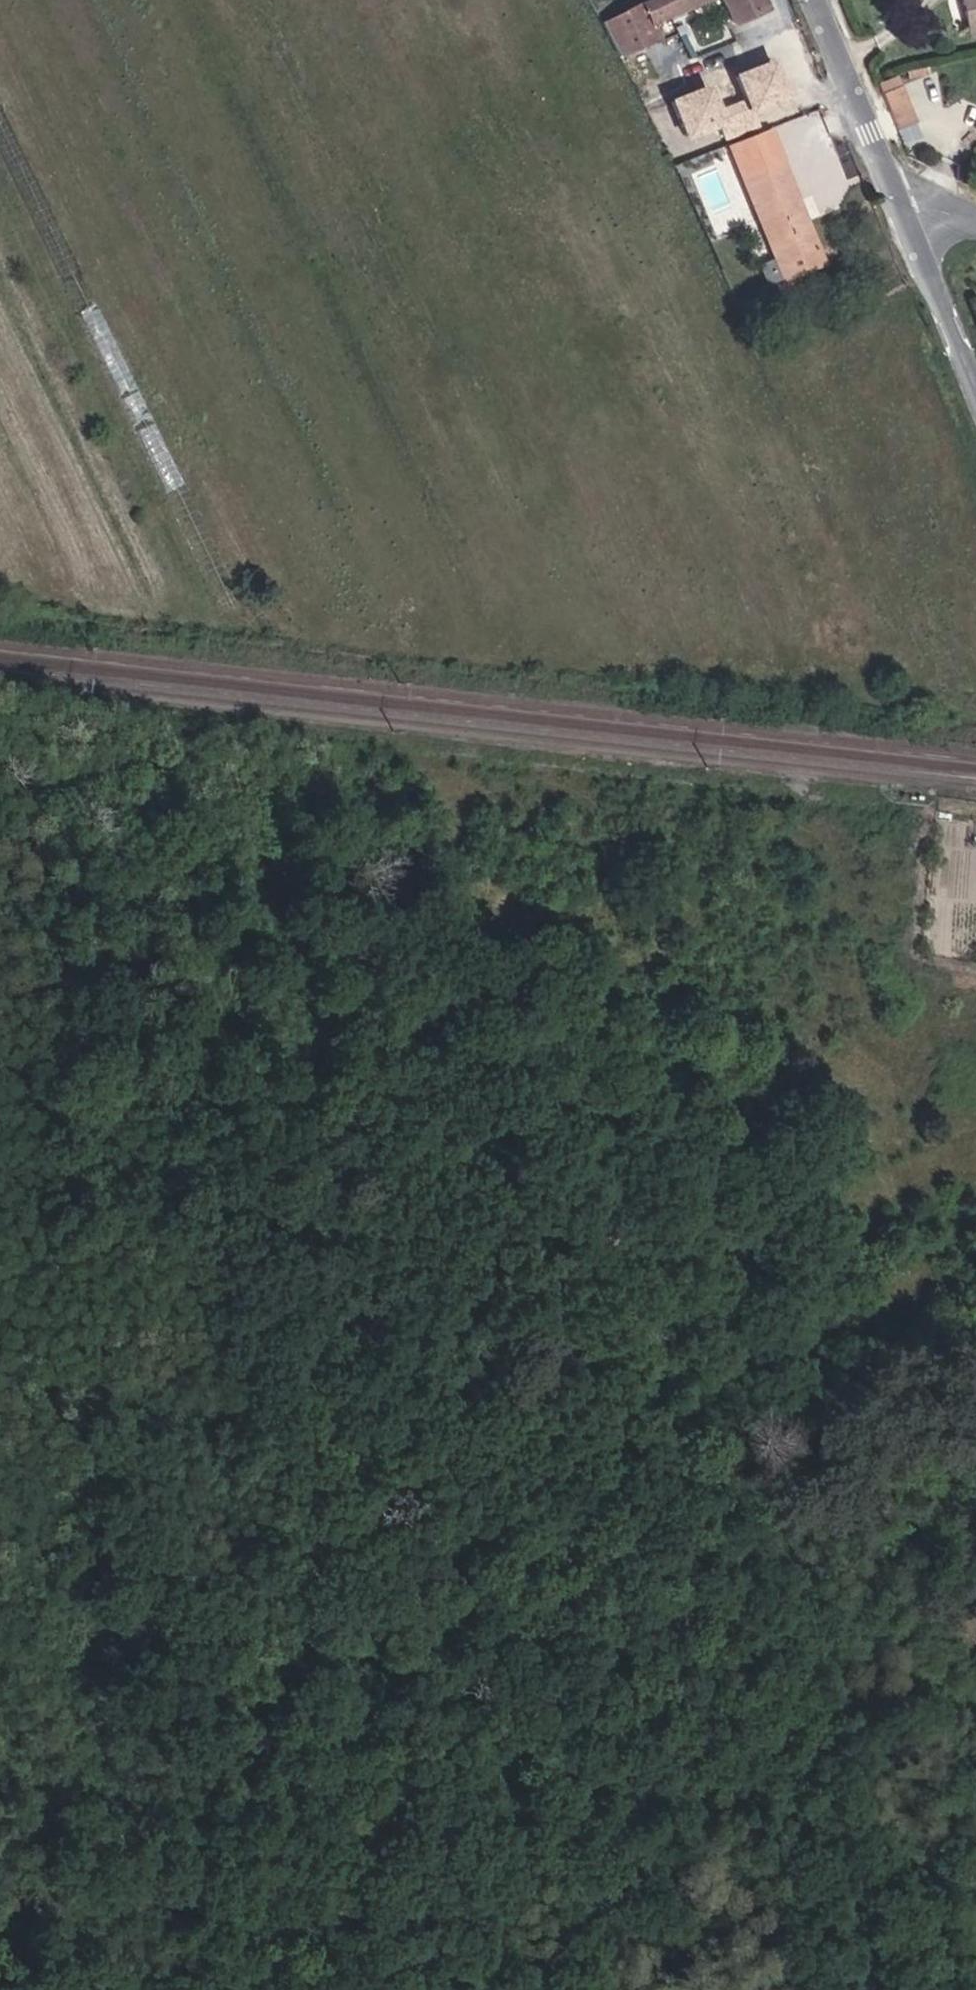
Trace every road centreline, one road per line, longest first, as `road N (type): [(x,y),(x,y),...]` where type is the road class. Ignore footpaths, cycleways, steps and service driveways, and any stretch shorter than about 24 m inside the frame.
road 1 (unclassified): [(896,203),(811,0)]
road 2 (unclassified): [(975,387),(896,203)]

